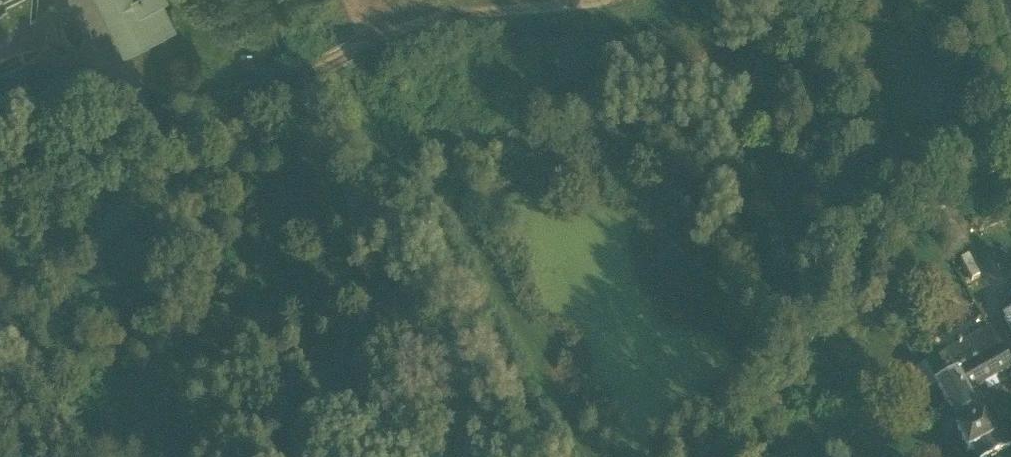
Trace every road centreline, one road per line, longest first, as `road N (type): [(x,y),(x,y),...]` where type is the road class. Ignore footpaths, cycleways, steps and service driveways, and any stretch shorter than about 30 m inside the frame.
road 1 (track): [(152,152),(365,46),(345,0)]
road 2 (track): [(365,46),(441,15),(601,0)]
road 3 (track): [(0,227),(152,152),(126,104)]

